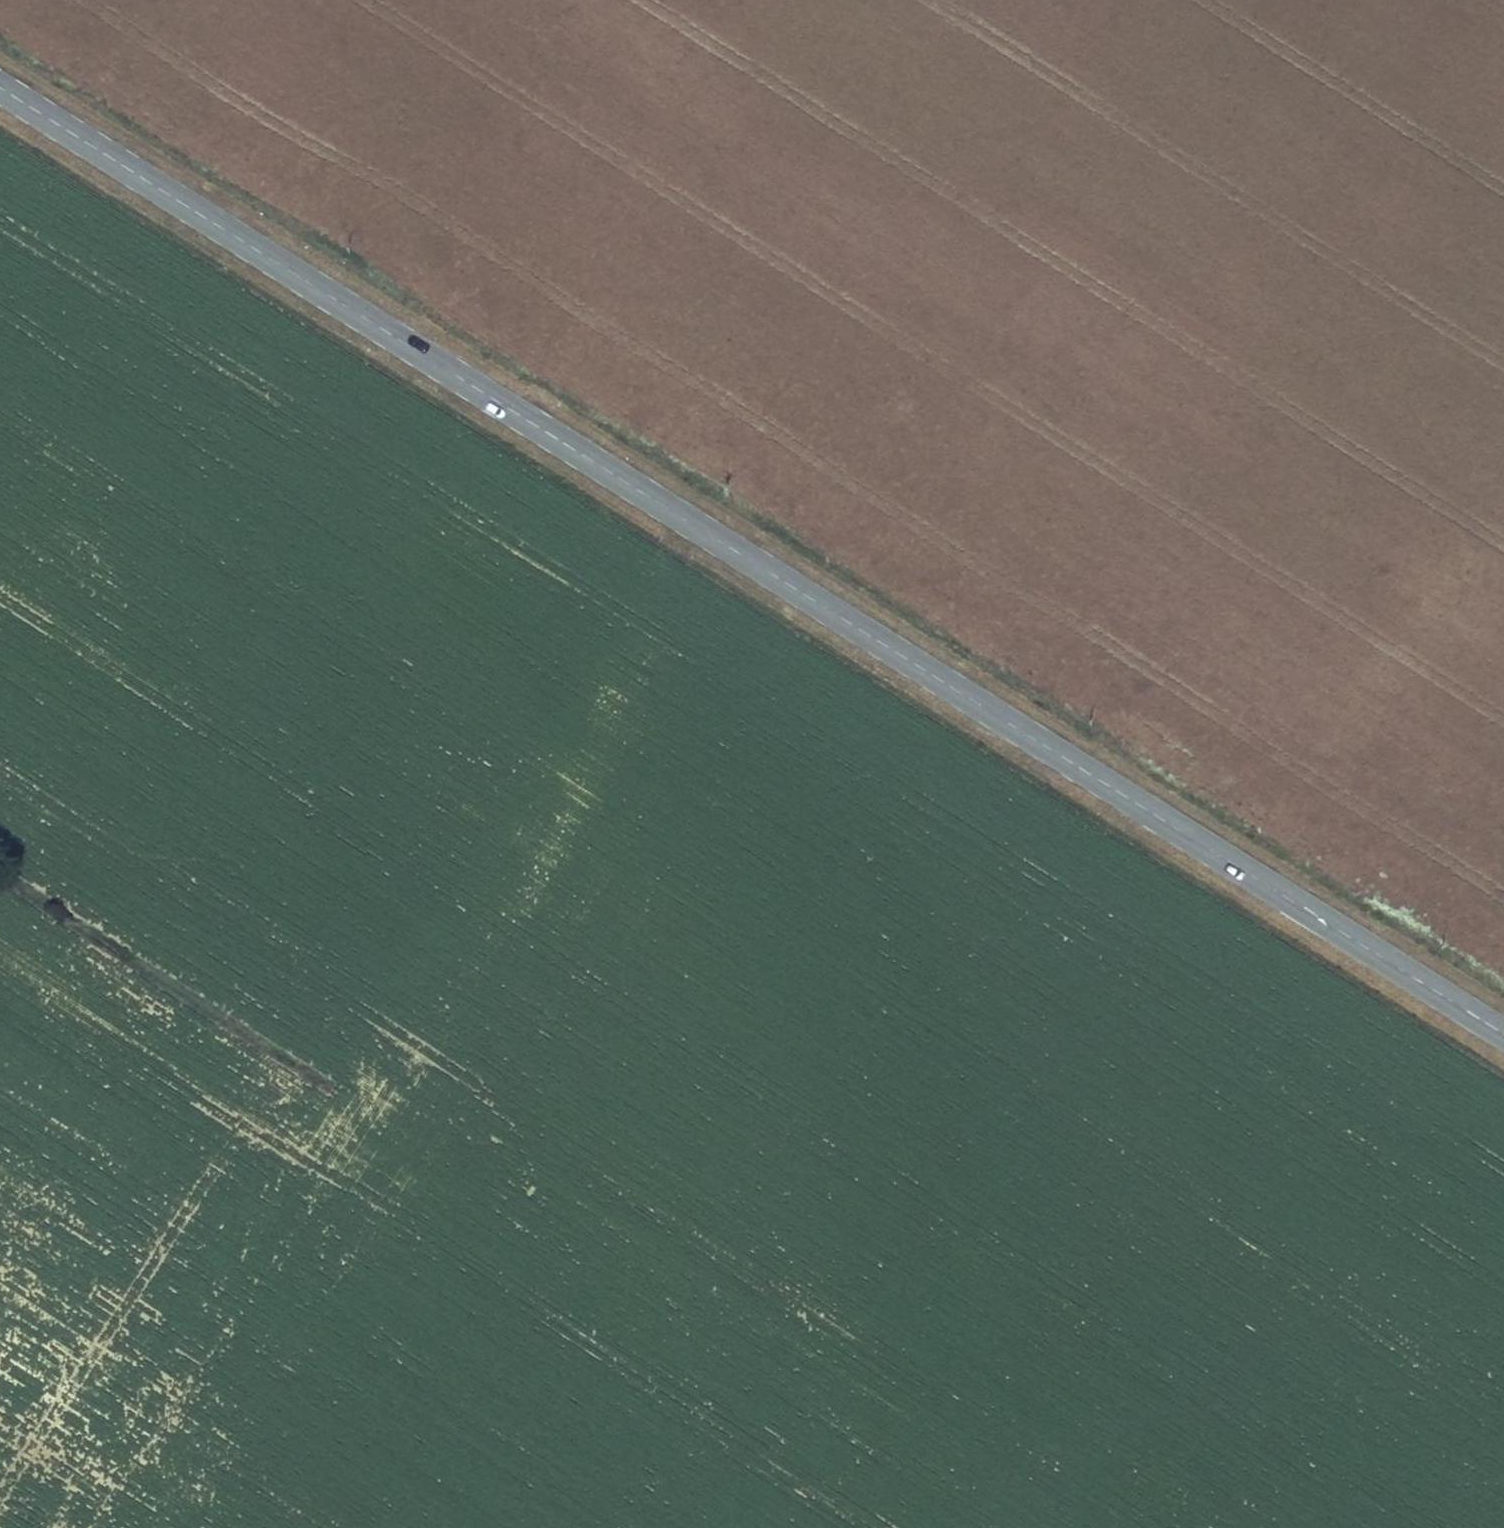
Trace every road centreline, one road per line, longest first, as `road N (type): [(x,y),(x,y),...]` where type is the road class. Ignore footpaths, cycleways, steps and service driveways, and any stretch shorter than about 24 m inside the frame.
road 1 (tertiary): [(0,87),(1503,1034)]

